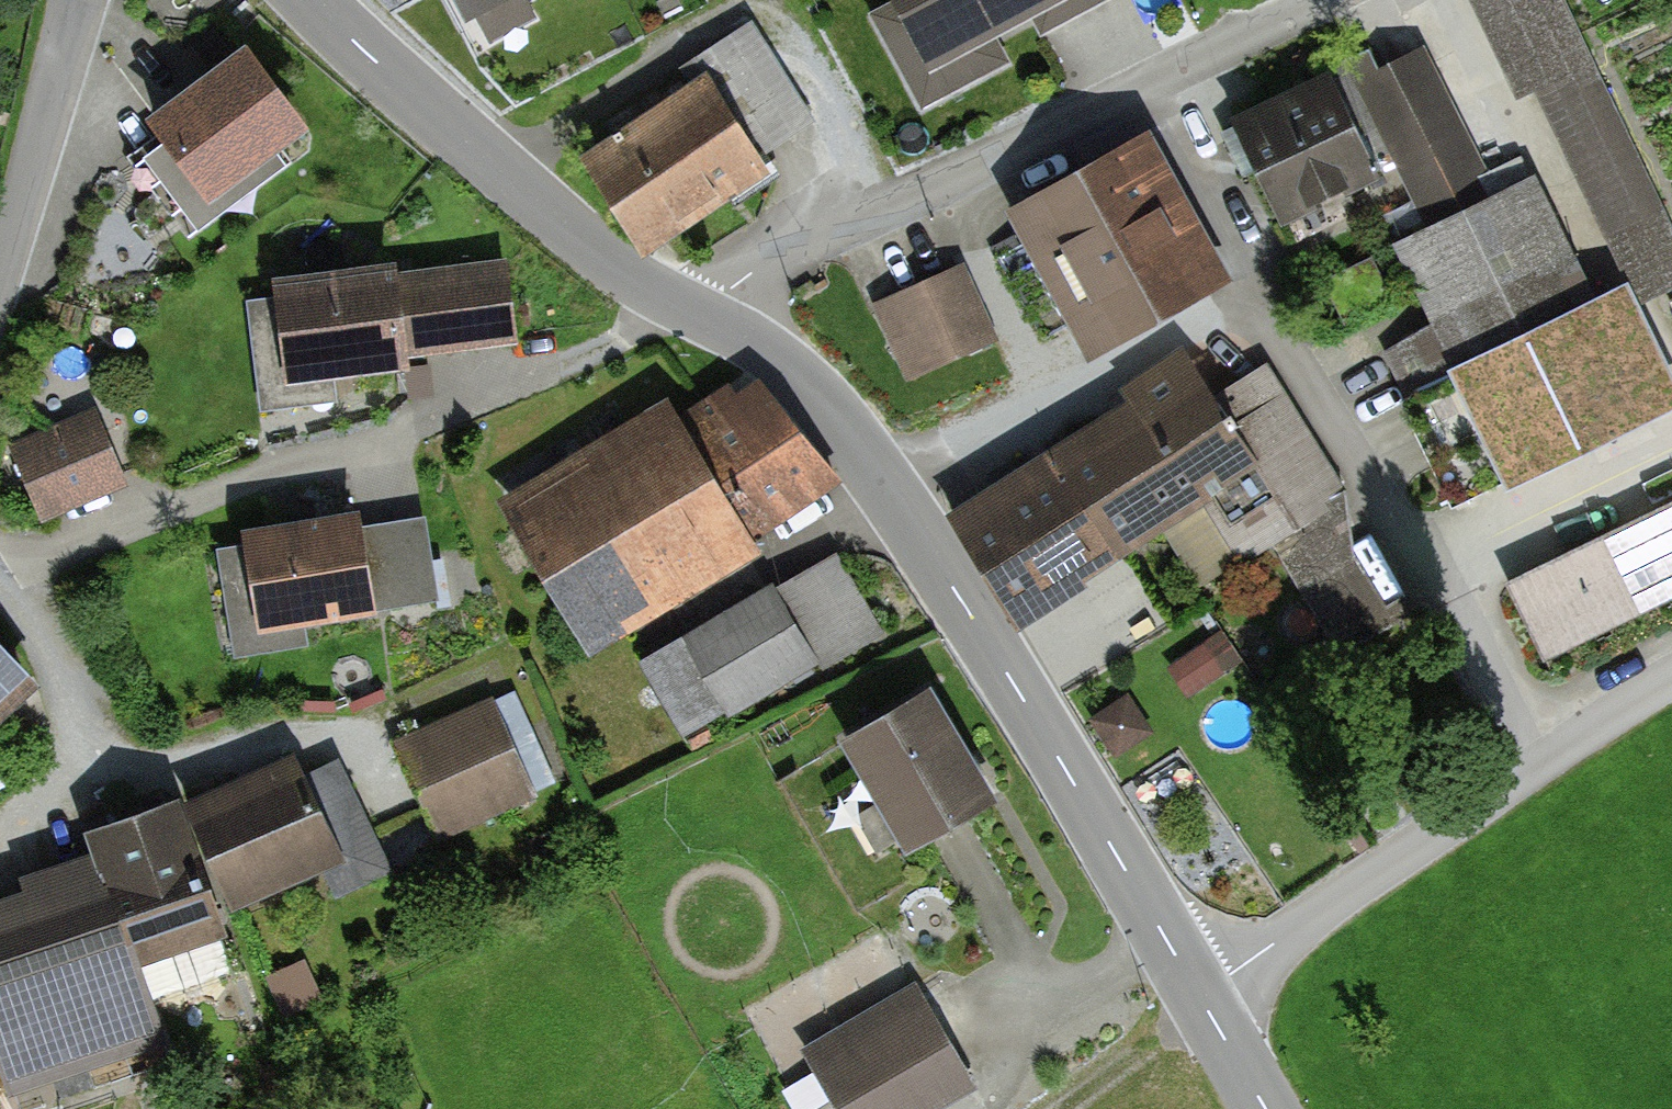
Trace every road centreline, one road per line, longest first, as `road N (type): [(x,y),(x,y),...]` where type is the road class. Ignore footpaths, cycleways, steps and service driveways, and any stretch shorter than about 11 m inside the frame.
road 1 (tertiary): [(1200,996),(891,494)]
road 2 (residential): [(1549,765),(1354,447),(1273,286)]
road 3 (residential): [(1166,75),(799,241),(688,311)]
road 4 (tertiary): [(688,311),(617,268),(418,101),(313,0)]
road 5 (residential): [(891,494),(1137,350),(1273,286)]
road 6 (residential): [(1549,765),(1200,996)]
road 7 (unclassified): [(0,272),(78,0)]
road 8 (tertiary): [(891,494),(826,401),(776,359),(688,311)]
road 9 (residential): [(1273,286),(1166,75)]
road 10 (track): [(1208,1010),(1058,1108)]
road 11 (residential): [(1321,0),(1166,75)]
road 12 (residential): [(1671,688),(1549,765)]
road 13 (tertiary): [(1266,1108),(1200,996)]

